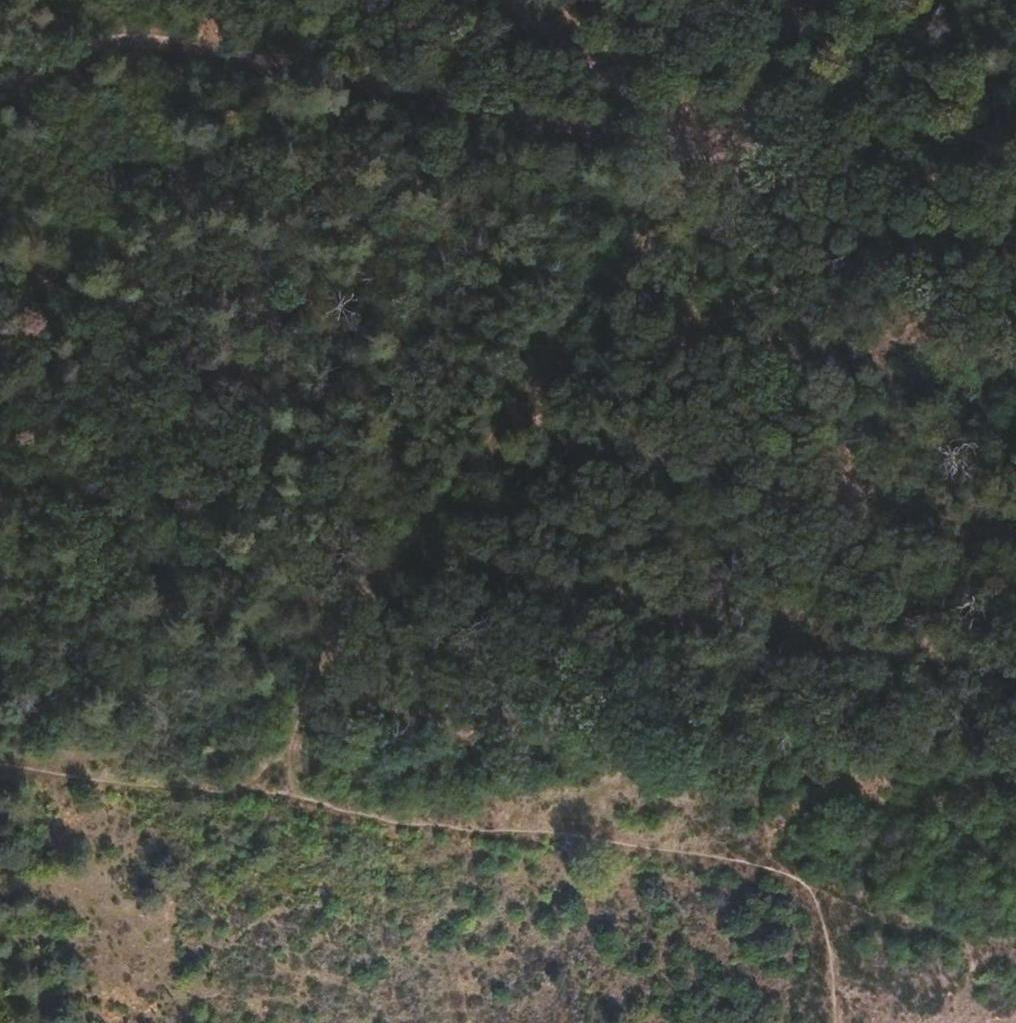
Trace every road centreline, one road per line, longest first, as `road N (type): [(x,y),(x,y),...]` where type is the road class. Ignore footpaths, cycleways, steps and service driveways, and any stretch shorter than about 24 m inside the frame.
road 1 (track): [(819,0),(707,151),(580,285),(16,1022)]
road 2 (track): [(1015,951),(893,934),(731,827),(661,802),(614,747),(579,582),(580,285)]
road 3 (track): [(820,886),(0,771)]
road 4 (track): [(0,56),(707,151)]
road 5 (track): [(1015,206),(707,151)]
road 6 (track): [(501,0),(707,151)]

